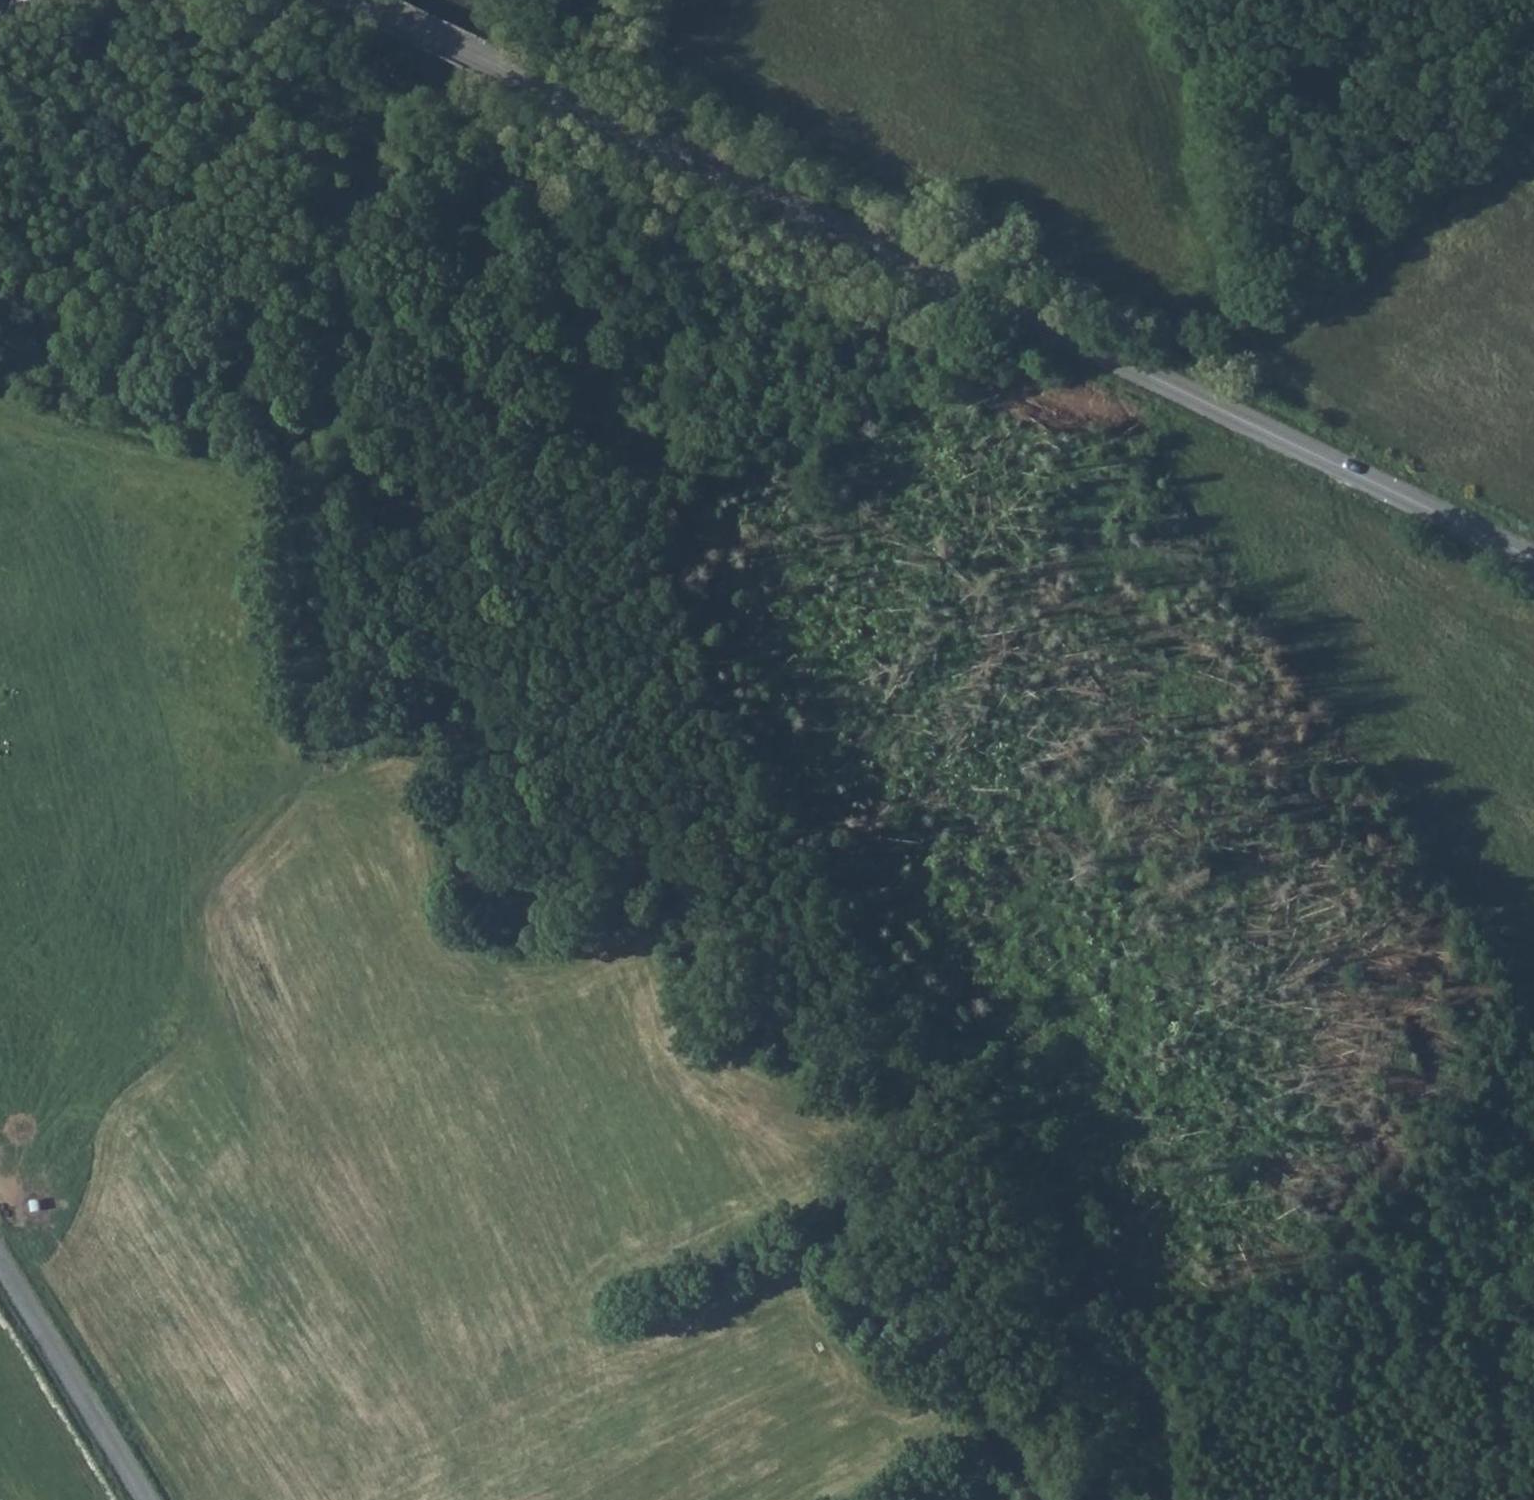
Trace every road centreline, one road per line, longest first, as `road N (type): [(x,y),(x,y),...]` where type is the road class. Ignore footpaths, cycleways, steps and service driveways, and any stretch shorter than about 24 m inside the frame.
road 1 (secondary): [(350,0),(1533,559)]
road 2 (unclassified): [(146,1499),(0,1263)]

